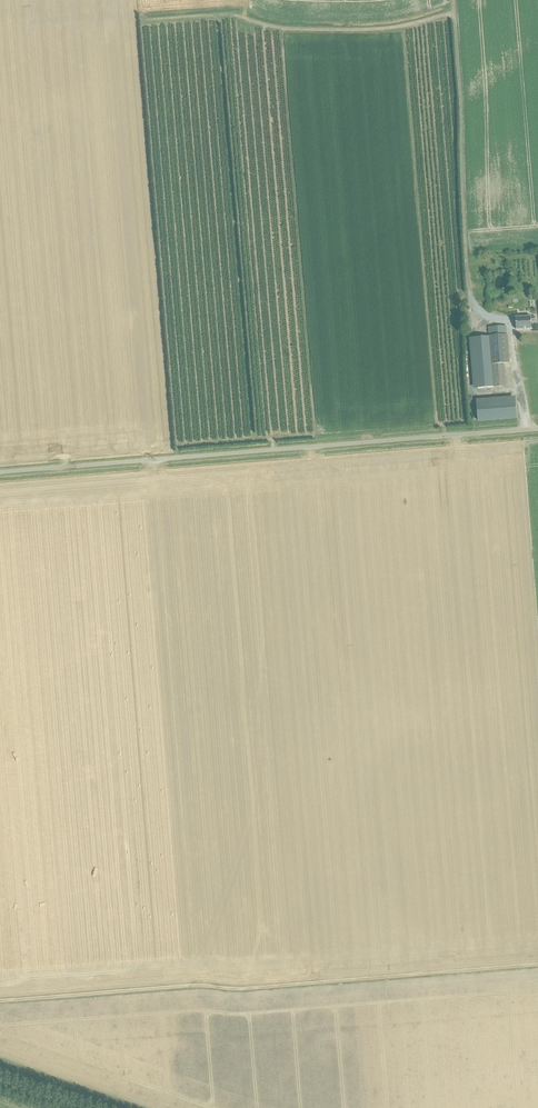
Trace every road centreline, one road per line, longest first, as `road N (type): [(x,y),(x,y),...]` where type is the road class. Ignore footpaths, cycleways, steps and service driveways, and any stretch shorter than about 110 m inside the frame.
road 1 (unclassified): [(0,472),(537,430)]
road 2 (track): [(0,1001),(537,964)]
road 3 (track): [(452,0),(453,14),(380,30),(278,29),(235,16),(146,24)]

